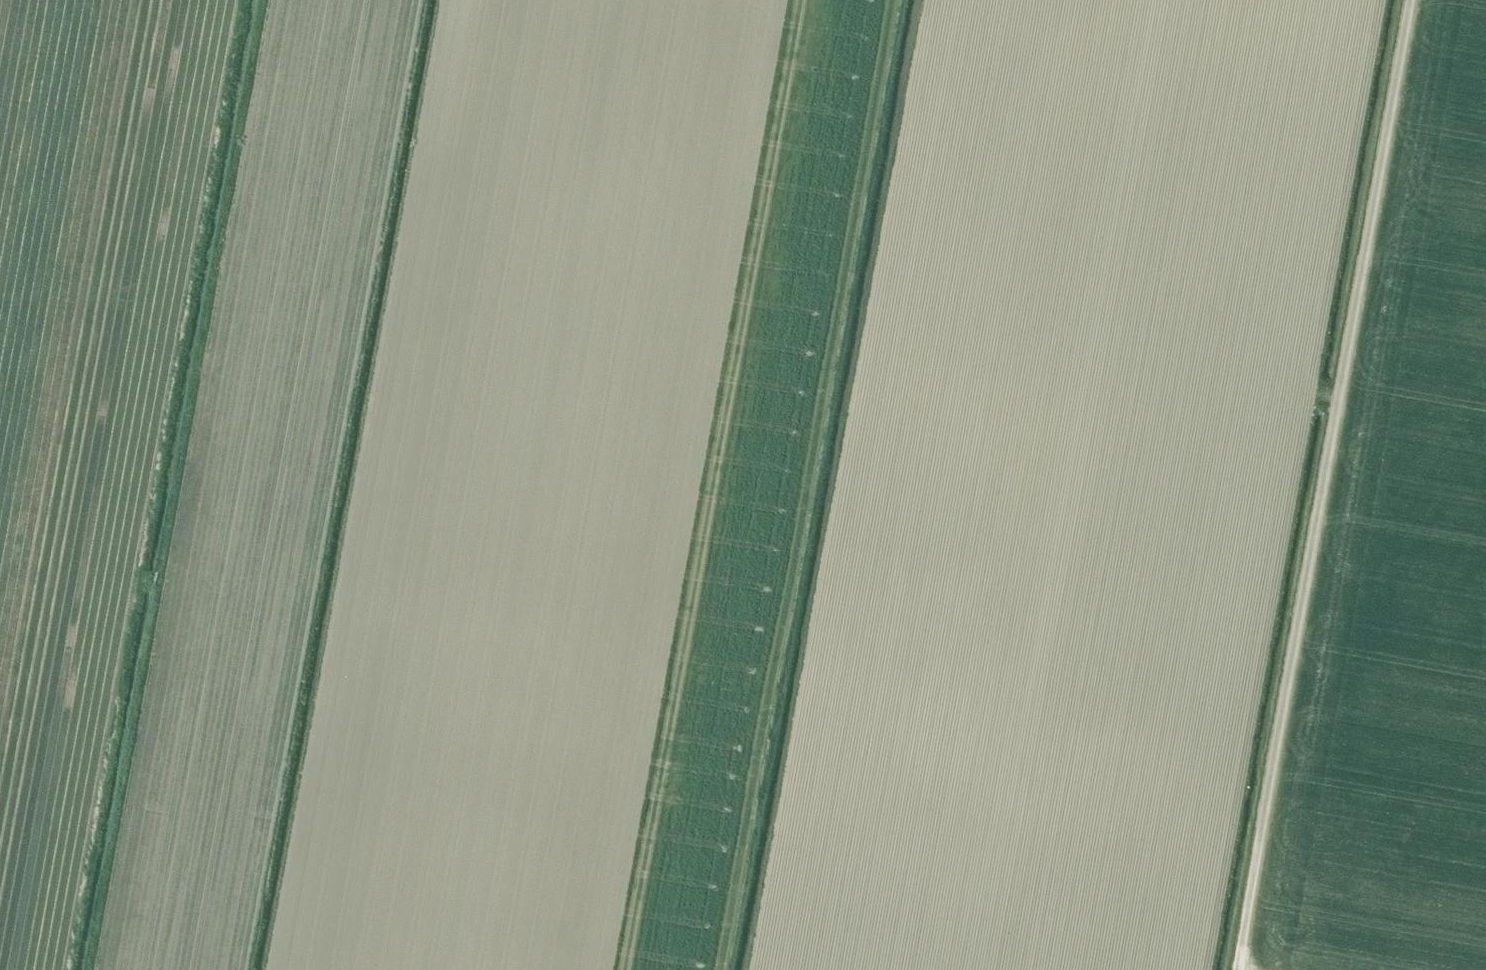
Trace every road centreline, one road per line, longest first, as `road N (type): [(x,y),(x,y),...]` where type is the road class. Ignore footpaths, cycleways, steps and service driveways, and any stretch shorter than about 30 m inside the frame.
road 1 (track): [(1241,969),(1417,0)]

